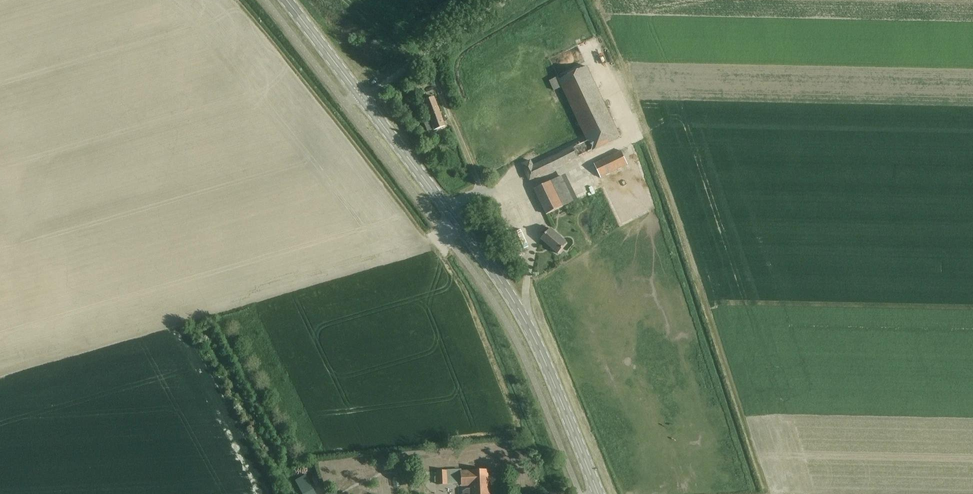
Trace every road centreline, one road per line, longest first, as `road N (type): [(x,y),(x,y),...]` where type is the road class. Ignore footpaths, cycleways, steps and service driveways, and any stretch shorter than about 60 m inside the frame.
road 1 (secondary): [(598,493),(526,321),(361,97)]
road 2 (unclassified): [(361,97),(511,0)]
road 3 (track): [(427,54),(481,191)]
road 4 (secondary): [(361,97),(284,0)]

